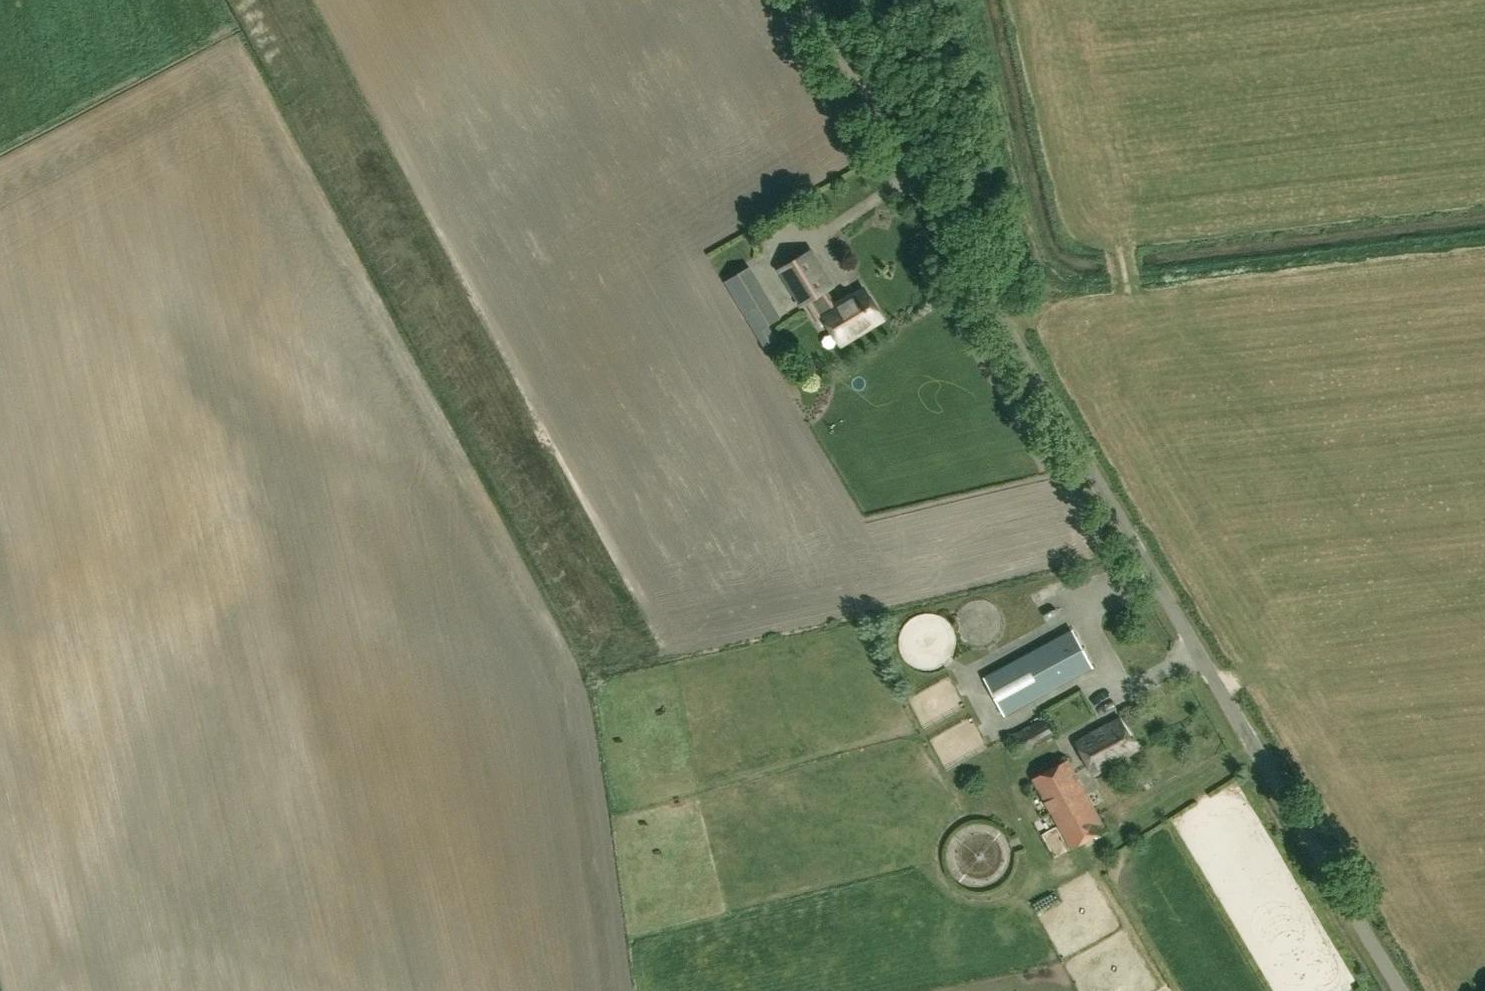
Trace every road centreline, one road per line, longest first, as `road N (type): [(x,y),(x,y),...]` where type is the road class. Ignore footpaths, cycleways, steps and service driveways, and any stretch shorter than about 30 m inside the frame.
road 1 (unclassified): [(1401,990),(808,0)]

